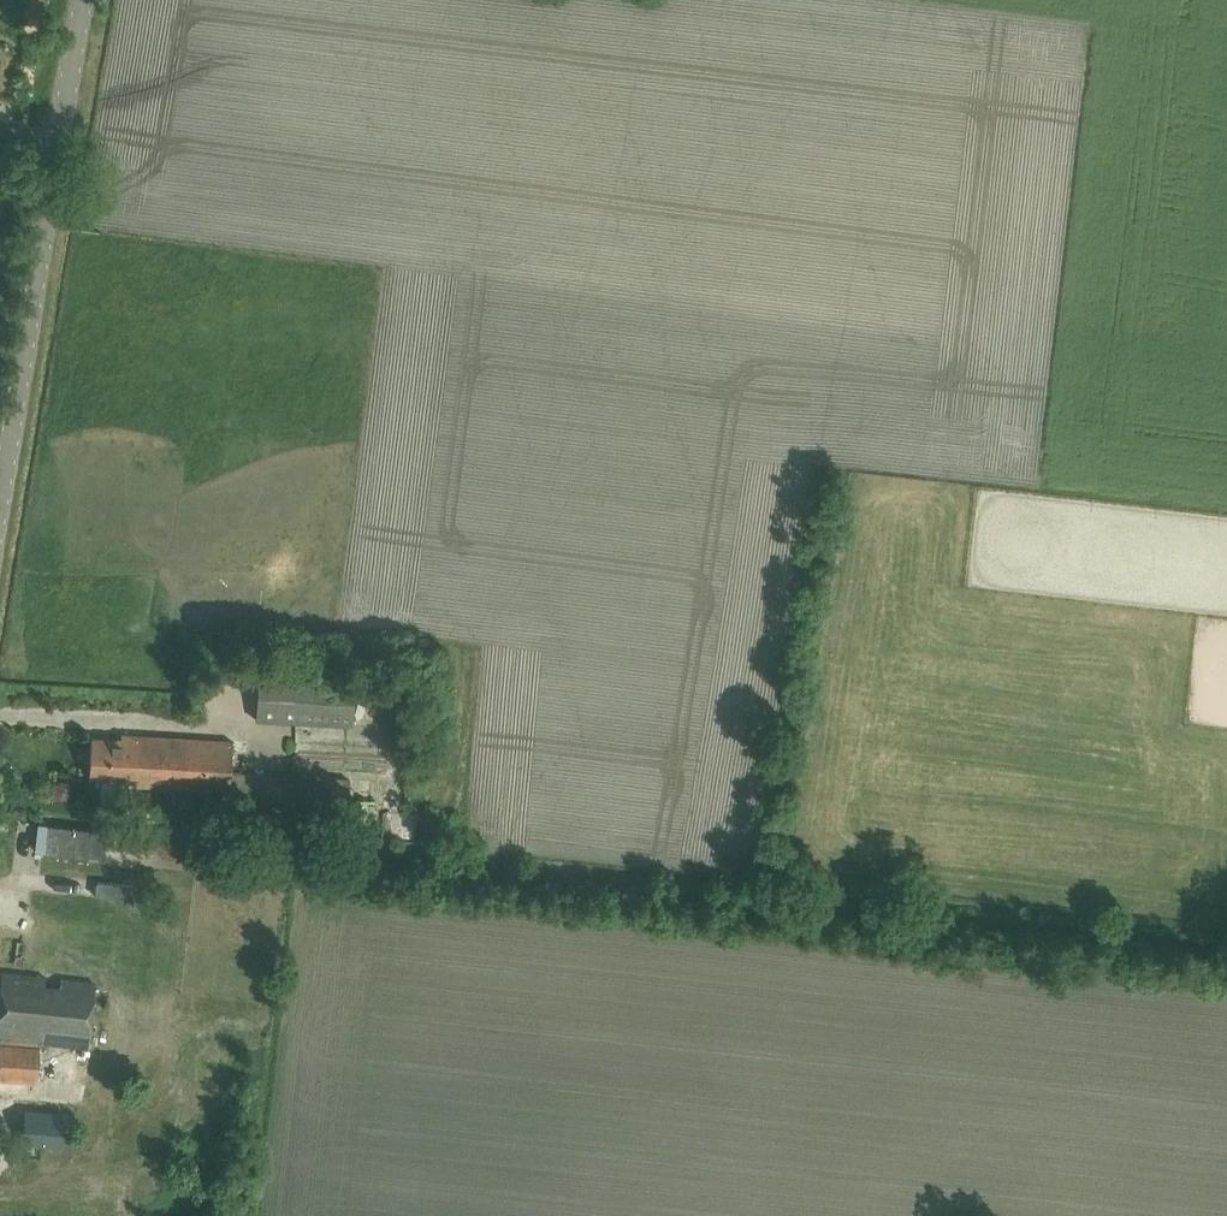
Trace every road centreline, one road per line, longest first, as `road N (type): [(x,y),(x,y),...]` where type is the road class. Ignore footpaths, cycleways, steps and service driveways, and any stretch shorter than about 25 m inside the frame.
road 1 (tertiary): [(0,500),(83,0)]

